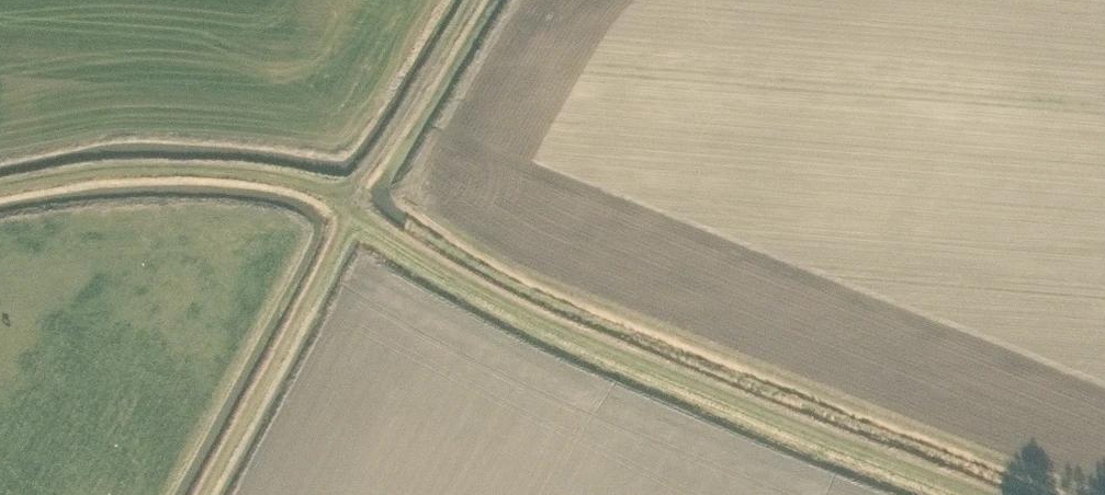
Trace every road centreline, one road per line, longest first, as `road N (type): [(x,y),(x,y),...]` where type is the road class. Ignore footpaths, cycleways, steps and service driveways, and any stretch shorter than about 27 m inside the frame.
road 1 (track): [(0,195),(115,176),(232,173),(353,203),(474,0)]

